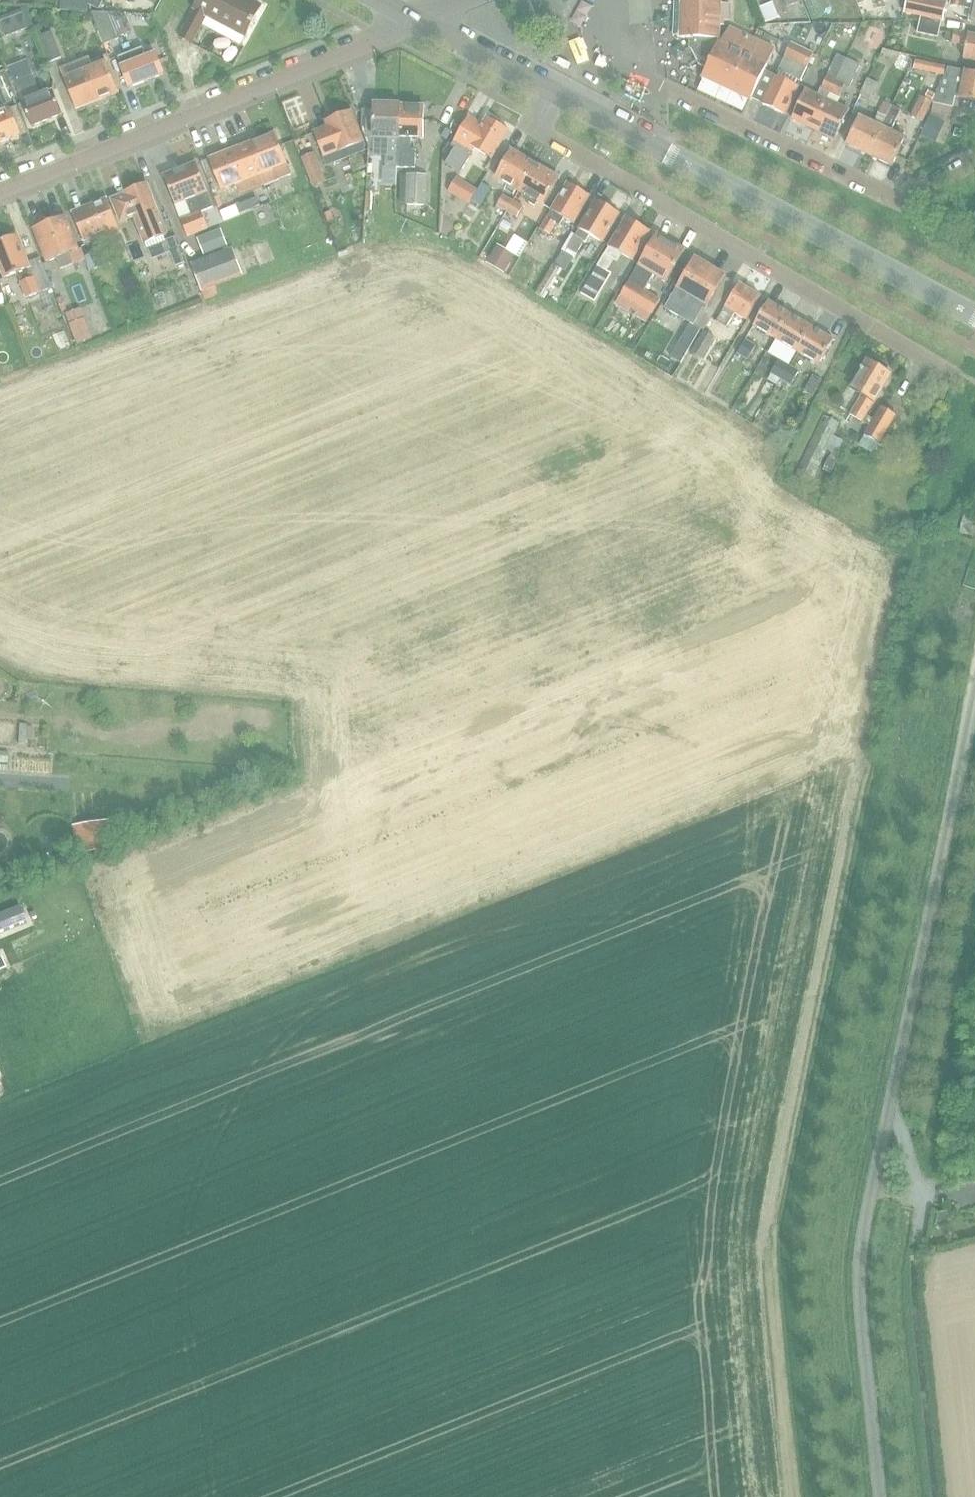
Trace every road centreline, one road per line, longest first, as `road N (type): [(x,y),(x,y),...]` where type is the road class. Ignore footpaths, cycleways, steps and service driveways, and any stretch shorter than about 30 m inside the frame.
road 1 (unclassified): [(876,1496),(858,1318),(862,1242),(974,692)]
road 2 (residential): [(547,85),(527,123),(956,372)]
road 3 (secondary): [(974,316),(547,85)]
road 4 (residential): [(0,192),(422,20)]
road 5 (residential): [(662,84),(900,197),(974,156)]
road 6 (secondary): [(547,85),(422,20)]

